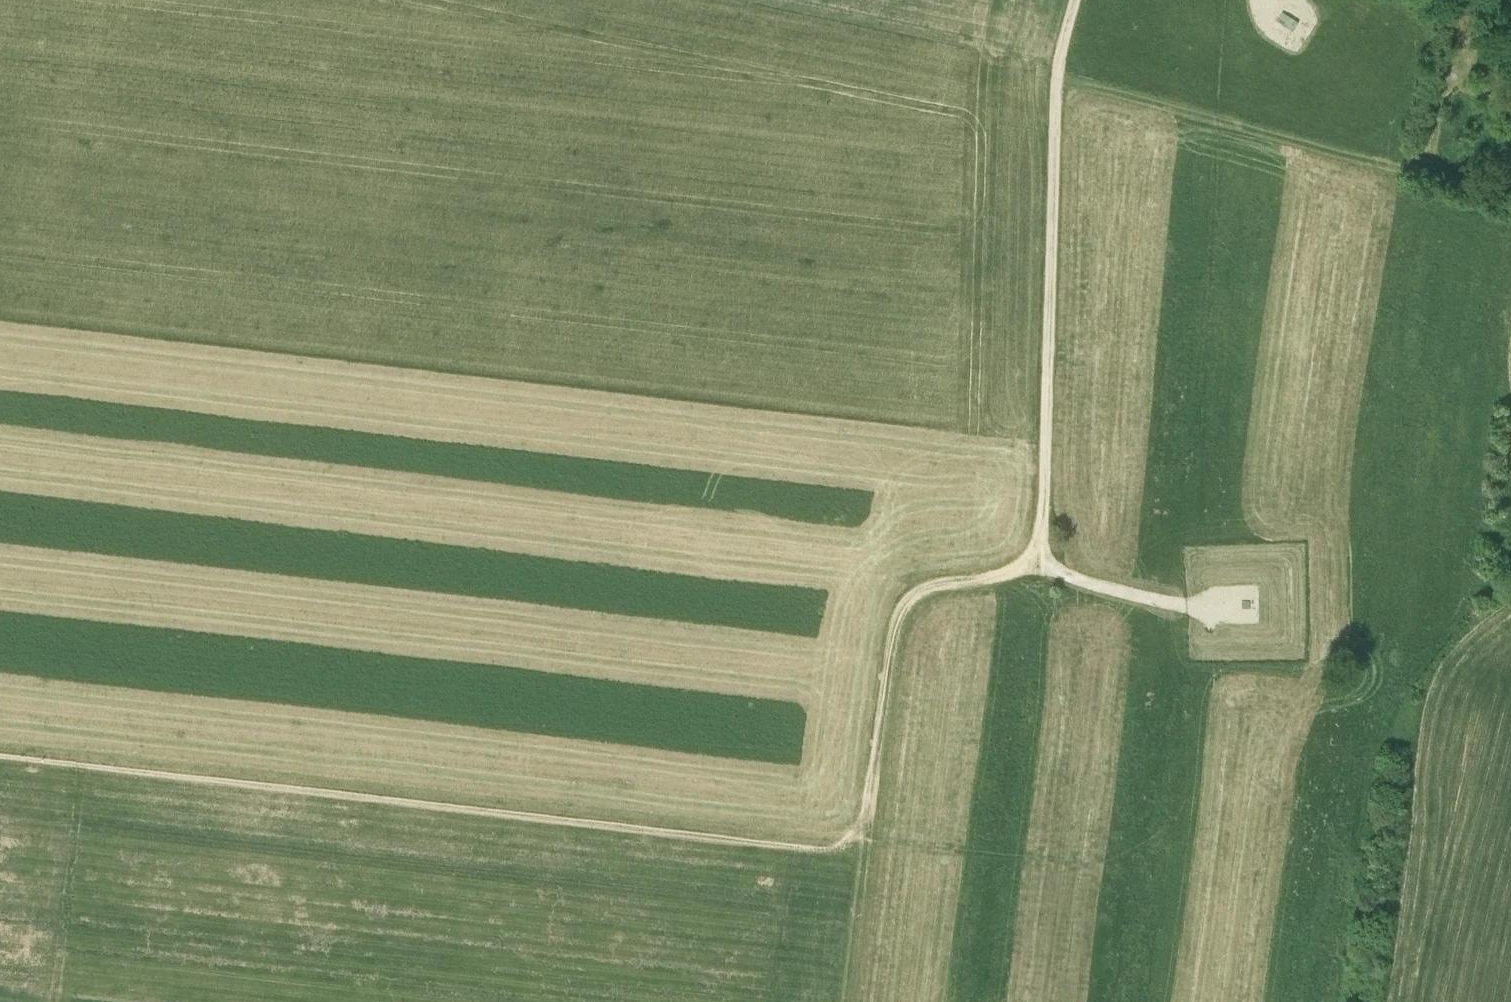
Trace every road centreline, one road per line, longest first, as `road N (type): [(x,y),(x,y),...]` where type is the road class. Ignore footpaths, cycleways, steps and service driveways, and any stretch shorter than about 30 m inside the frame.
road 1 (track): [(0,755),(856,853),(889,637),(901,604),(931,583),(1014,577),(1042,544)]
road 2 (track): [(1042,544),(1057,81),(1075,0)]
road 3 (track): [(842,1001),(856,853)]

